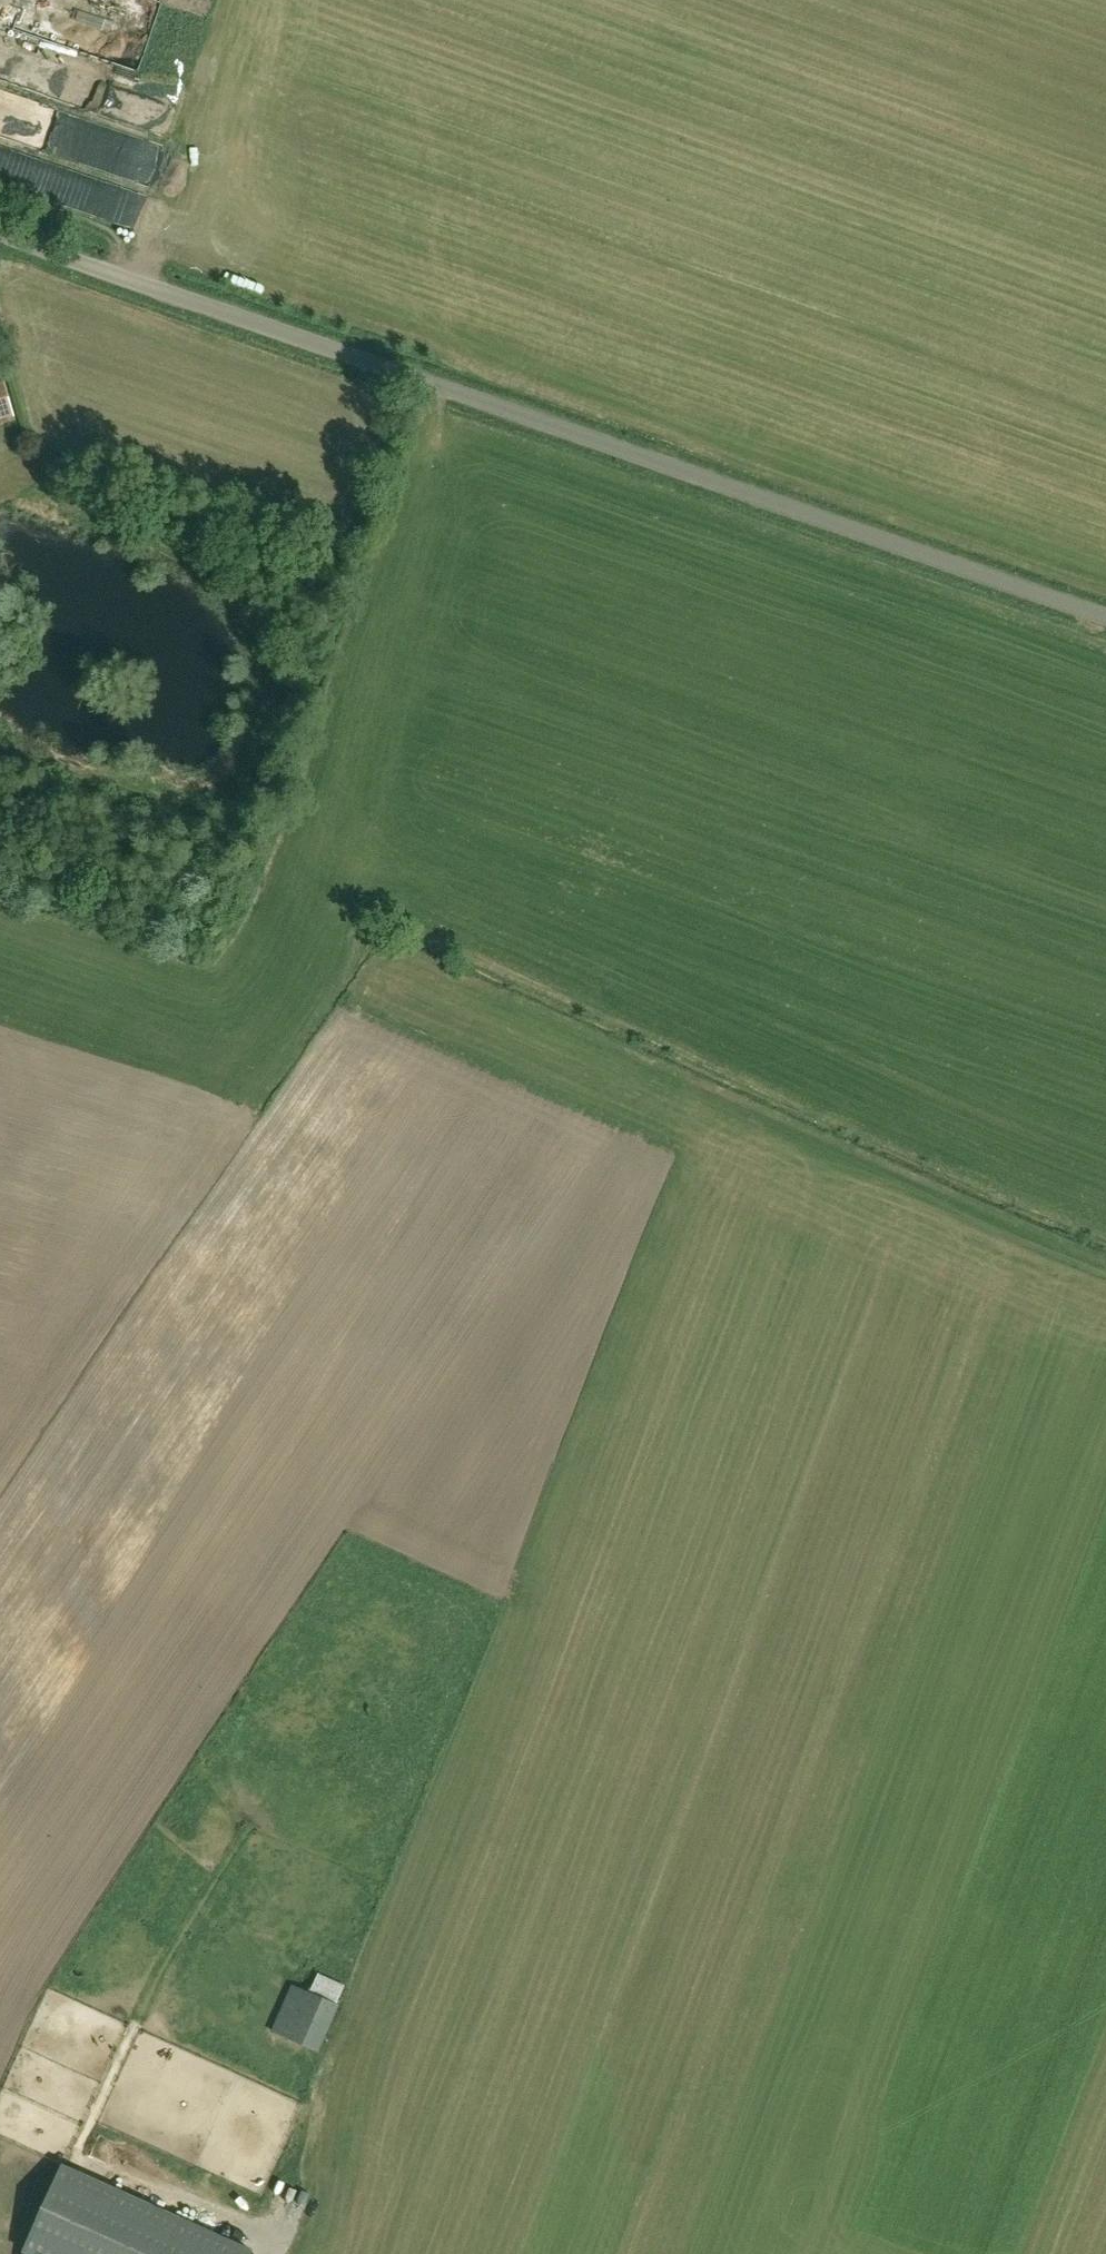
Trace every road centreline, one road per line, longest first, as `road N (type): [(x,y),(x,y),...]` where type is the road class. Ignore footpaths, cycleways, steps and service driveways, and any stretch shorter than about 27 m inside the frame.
road 1 (unclassified): [(1105,617),(0,236)]

